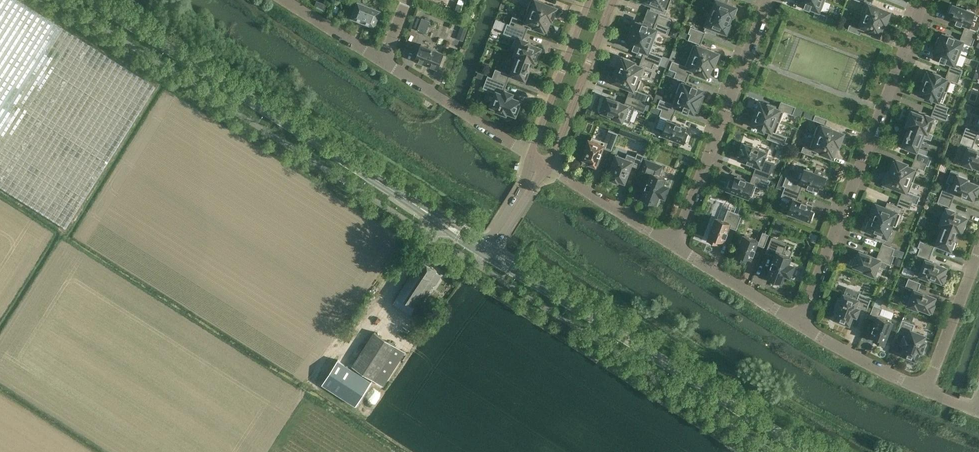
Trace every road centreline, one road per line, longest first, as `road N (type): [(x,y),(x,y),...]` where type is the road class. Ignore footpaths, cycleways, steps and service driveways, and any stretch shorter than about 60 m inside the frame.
road 1 (secondary): [(487,251),(91,0)]
road 2 (secondary): [(808,451),(487,251)]
road 3 (residential): [(799,324),(924,0)]
road 4 (residential): [(768,0),(674,245)]
road 5 (residential): [(549,166),(613,0)]
road 6 (residential): [(531,156),(382,62)]
road 7 (residential): [(590,0),(531,156)]
road 8 (residential): [(924,390),(978,249)]
road 9 (residential): [(799,324),(674,245)]
road 10 (residential): [(674,245),(549,166)]
road 11 (residential): [(924,390),(799,324)]

